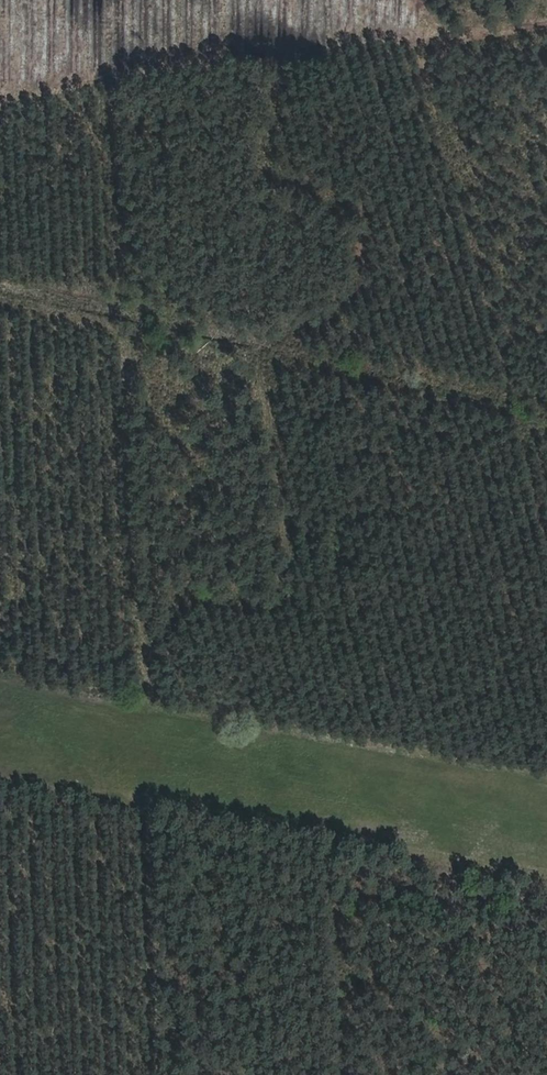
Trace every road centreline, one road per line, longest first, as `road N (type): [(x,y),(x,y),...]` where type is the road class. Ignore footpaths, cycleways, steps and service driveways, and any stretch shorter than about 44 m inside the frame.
road 1 (track): [(0,687),(546,771)]

